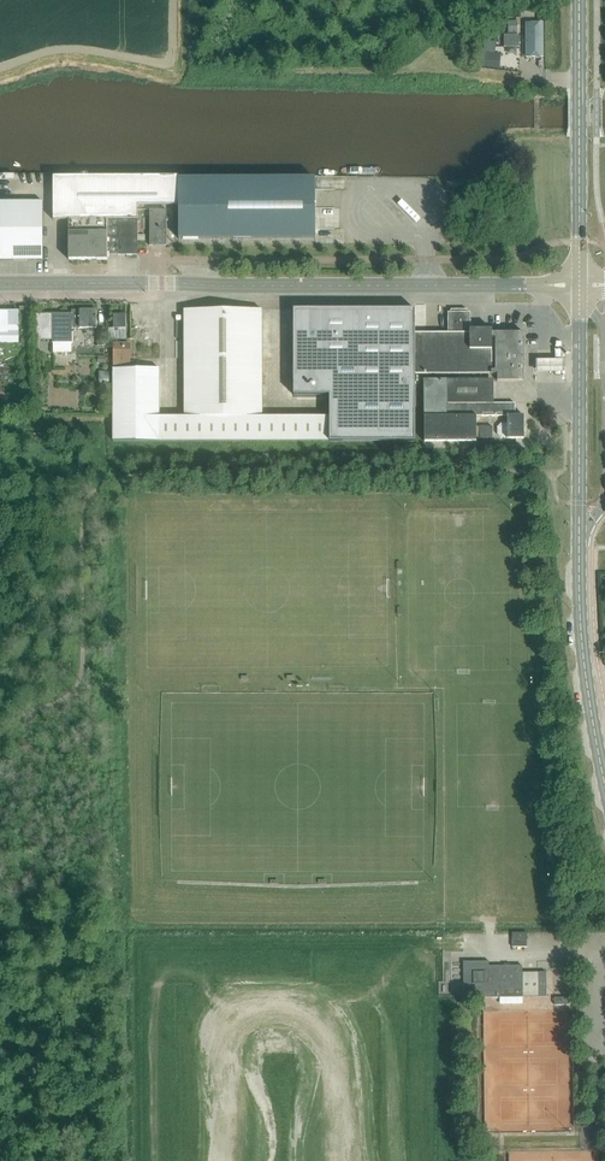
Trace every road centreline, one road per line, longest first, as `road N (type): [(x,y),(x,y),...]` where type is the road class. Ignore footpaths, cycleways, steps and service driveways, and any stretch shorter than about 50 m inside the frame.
road 1 (unclassified): [(542,285),(0,284)]
road 2 (secondary): [(579,278),(579,0)]
road 3 (secondary): [(604,784),(583,656),(579,534)]
road 4 (secondary): [(579,534),(579,293)]

